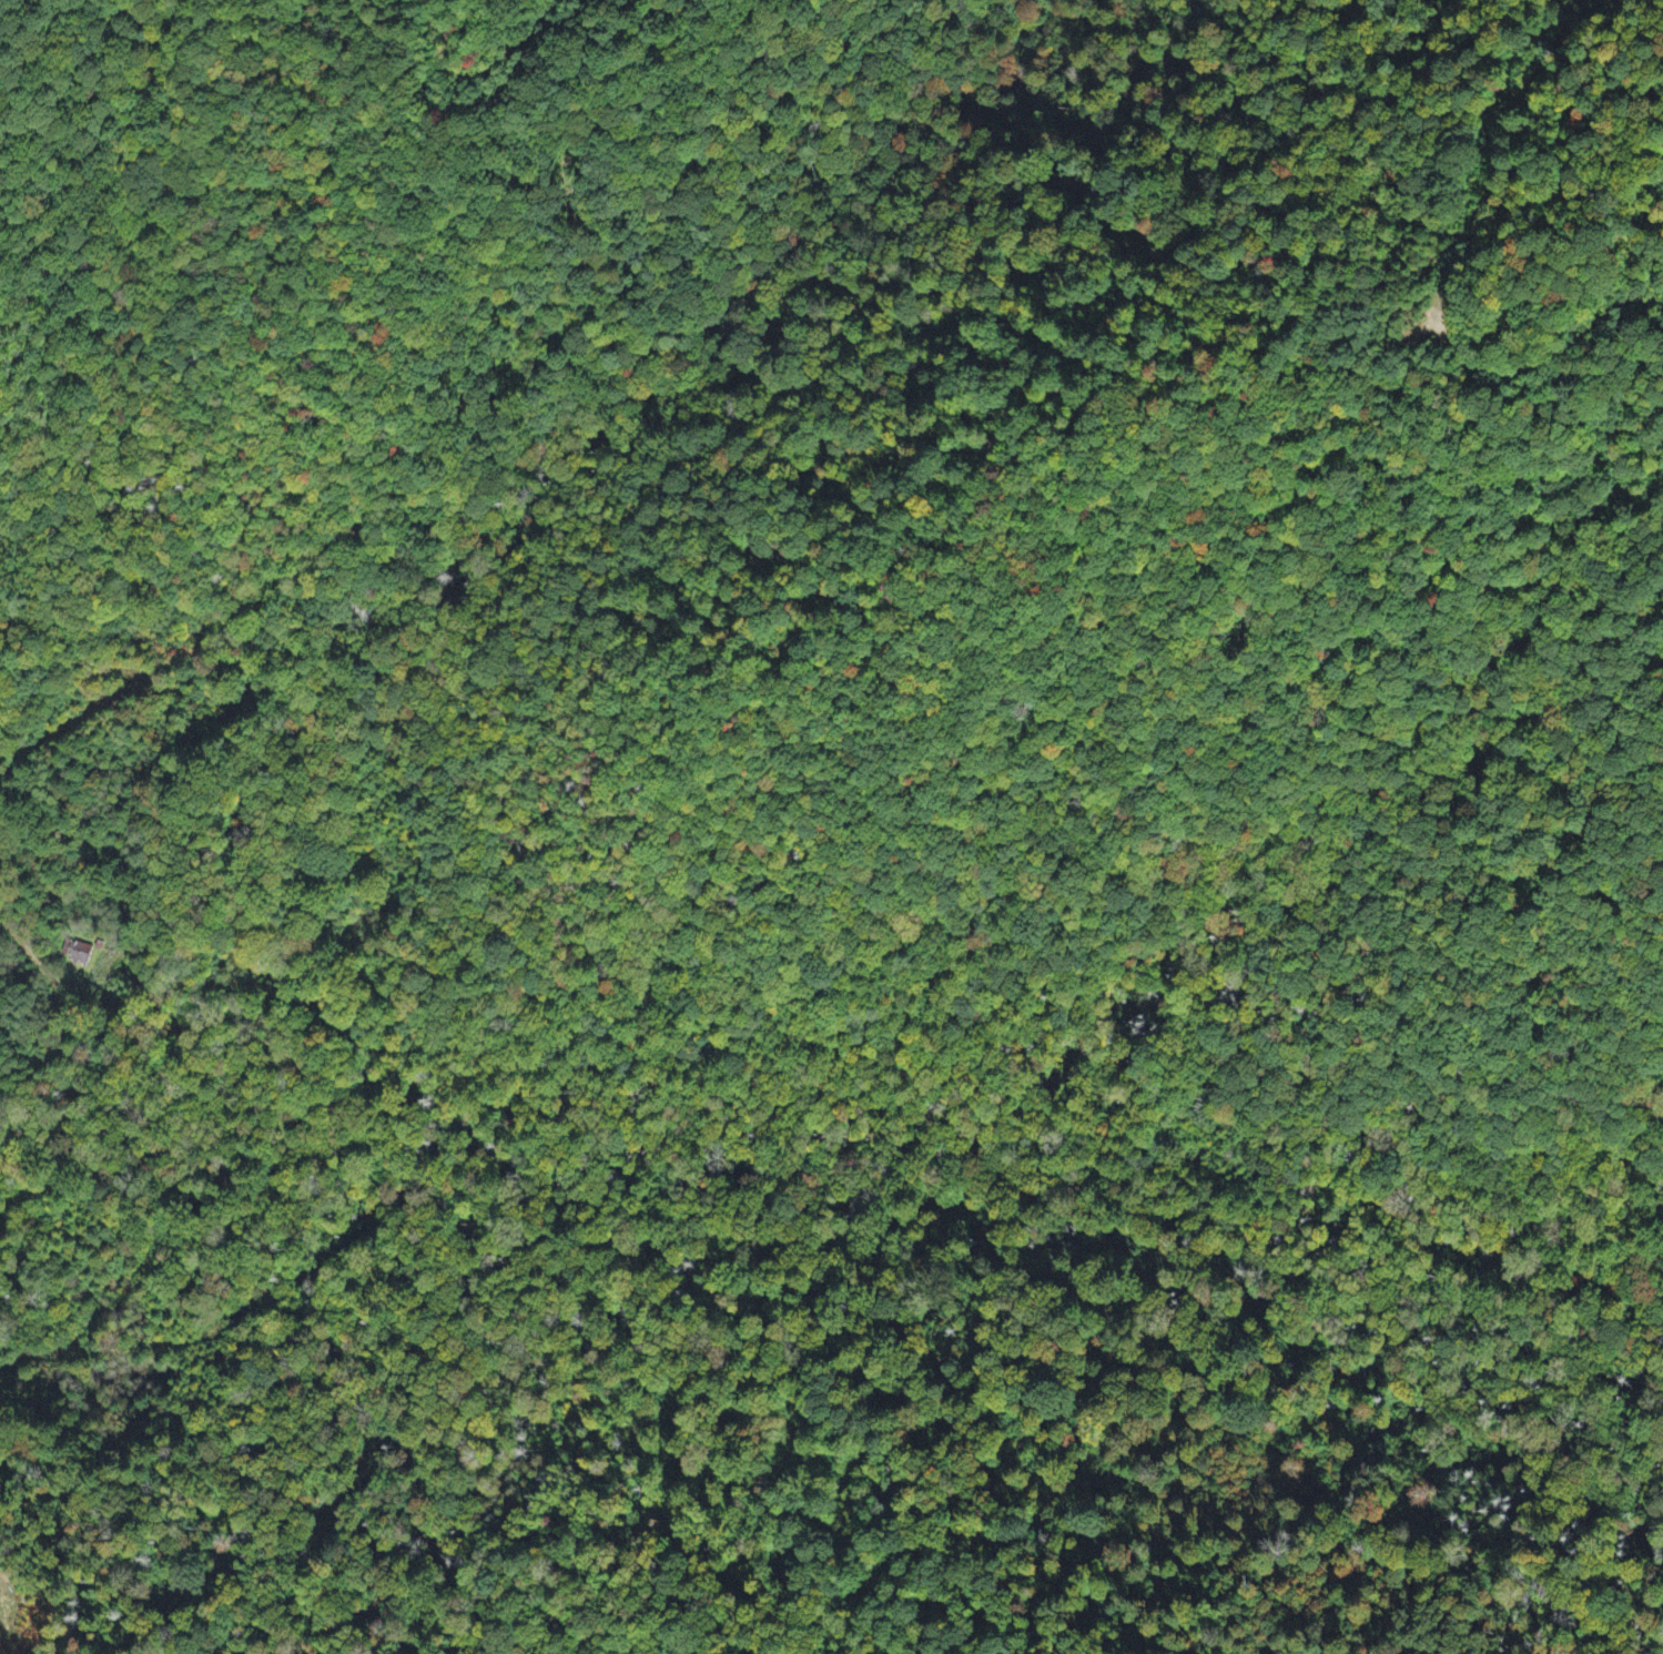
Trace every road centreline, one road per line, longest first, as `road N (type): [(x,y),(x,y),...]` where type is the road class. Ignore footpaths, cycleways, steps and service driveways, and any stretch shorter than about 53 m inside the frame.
road 1 (residential): [(978,0),(792,205),(596,374),(358,623),(283,670),(196,693)]
road 2 (residential): [(341,1106),(508,1064),(905,1011),(1077,965),(1133,970),(1218,1126)]
road 3 (residential): [(0,1365),(220,1320),(295,1280),(341,1221),(341,1106),(288,1018),(144,1042),(98,1013),(0,991)]

